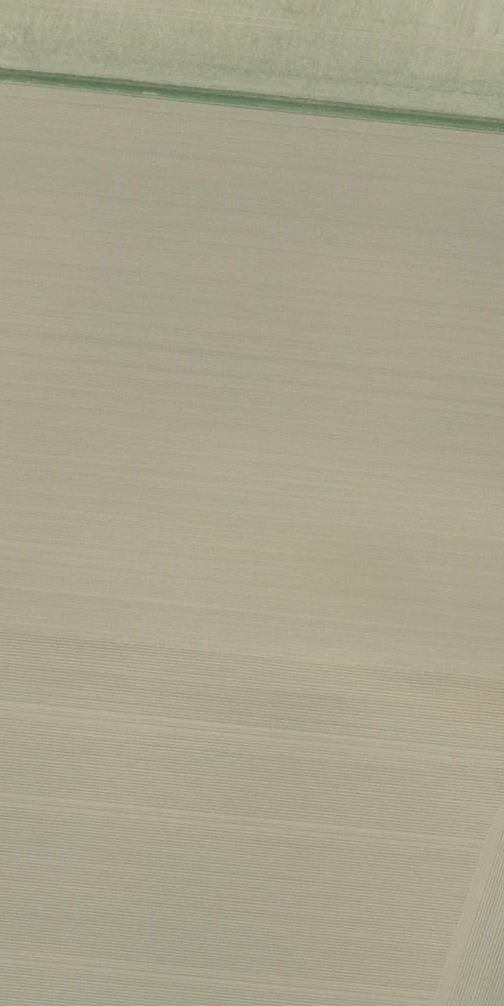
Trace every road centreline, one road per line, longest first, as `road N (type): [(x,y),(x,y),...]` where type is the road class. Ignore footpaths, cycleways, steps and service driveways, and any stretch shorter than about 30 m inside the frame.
road 1 (track): [(0,76),(503,128)]

